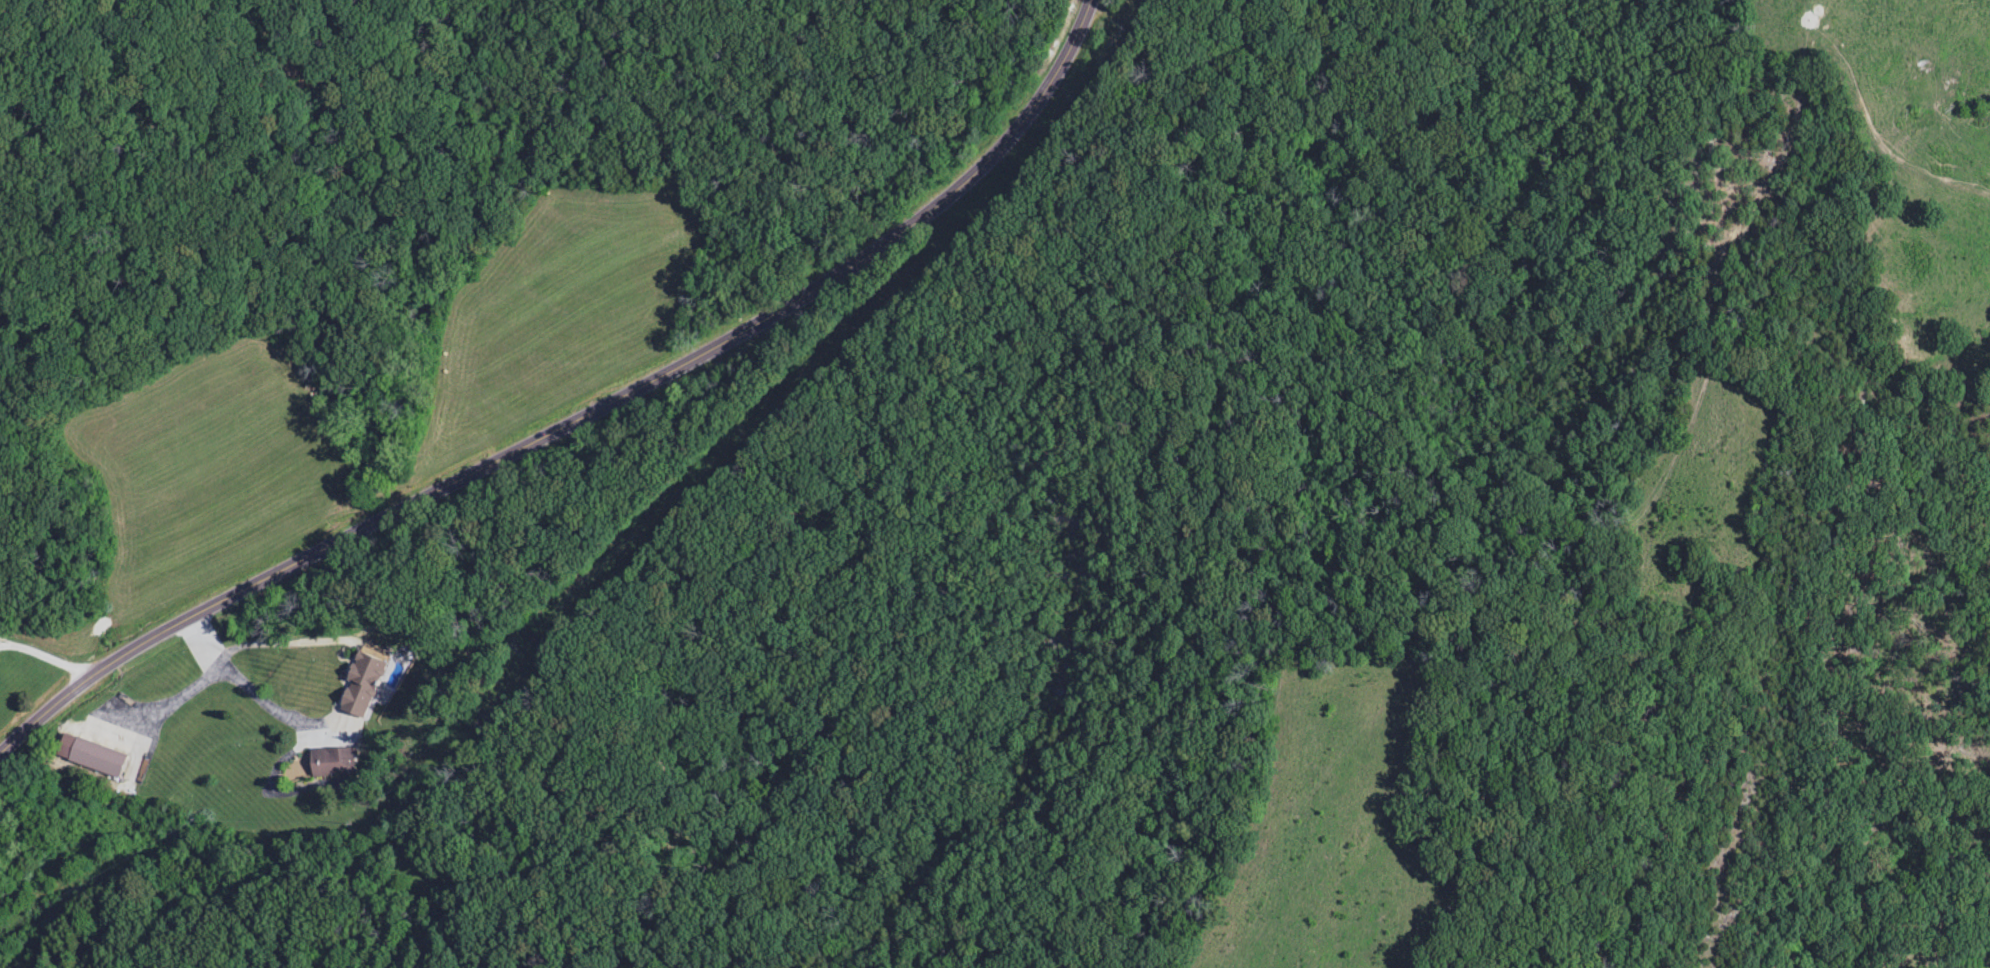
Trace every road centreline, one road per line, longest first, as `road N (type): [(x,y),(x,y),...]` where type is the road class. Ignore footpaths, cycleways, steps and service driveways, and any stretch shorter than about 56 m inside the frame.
road 1 (secondary): [(1094,0),(1029,130),(946,210),(861,270),(600,416),(130,651),(0,759)]

